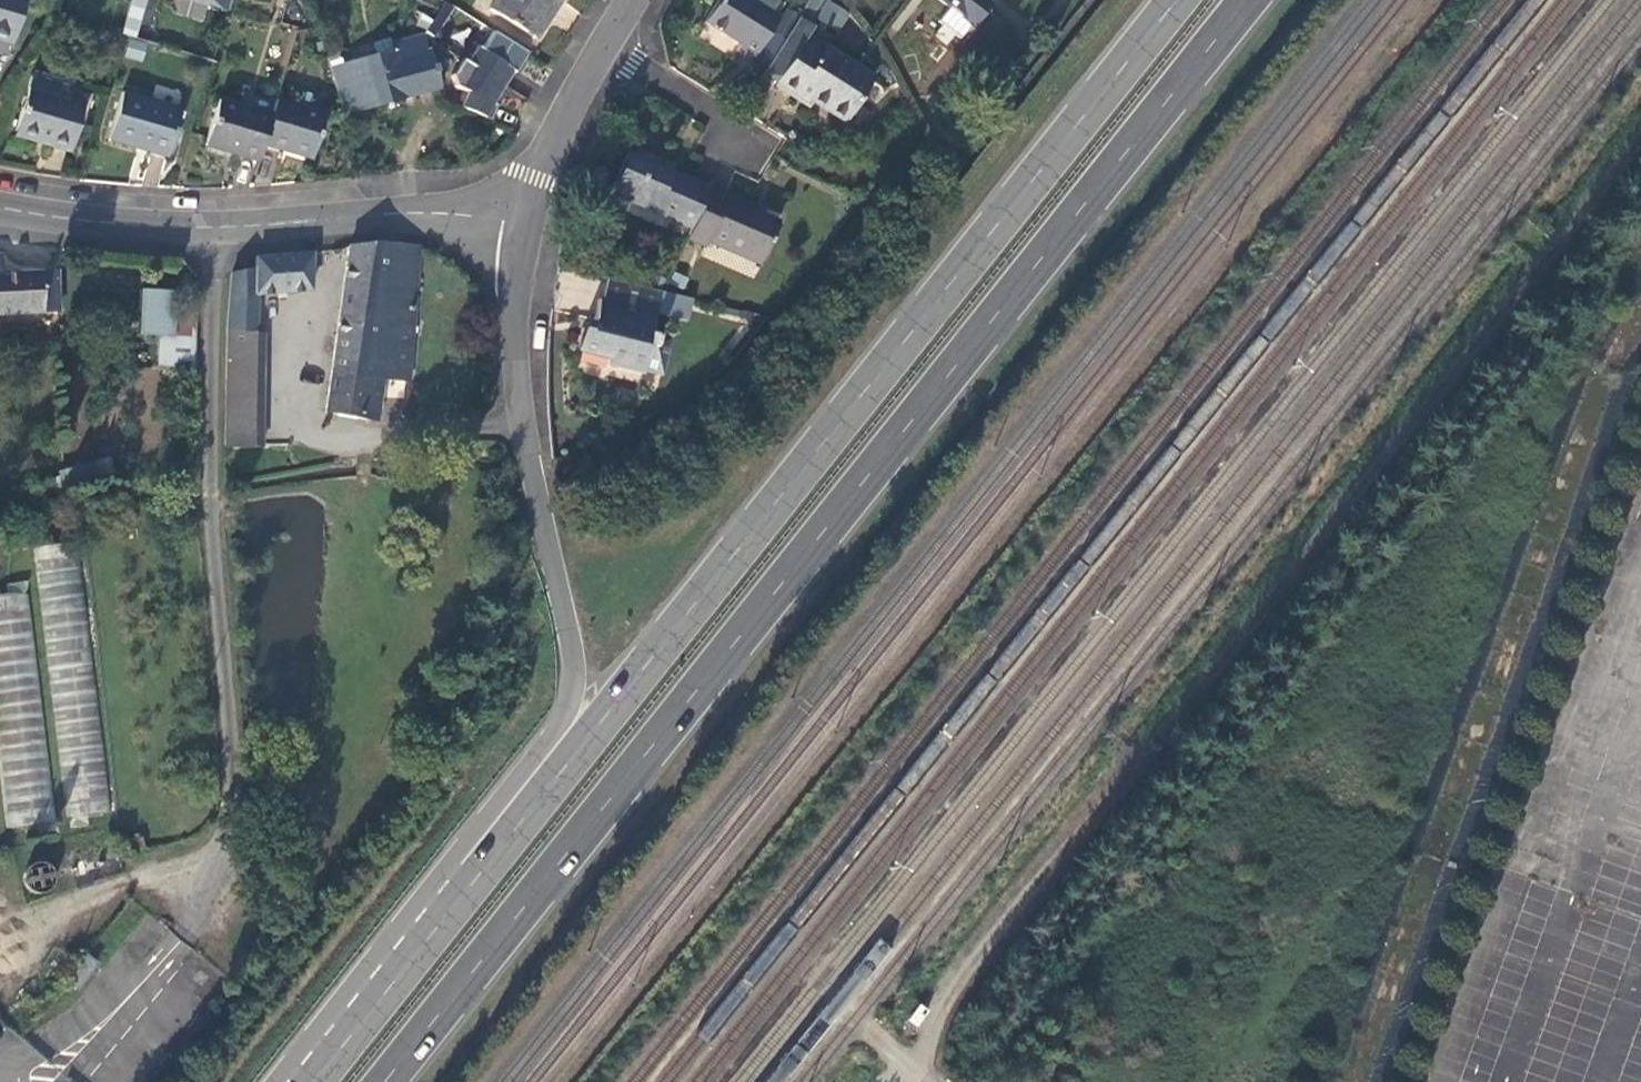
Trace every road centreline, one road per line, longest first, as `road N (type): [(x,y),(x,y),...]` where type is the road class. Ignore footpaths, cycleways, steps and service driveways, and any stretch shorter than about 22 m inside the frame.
road 1 (trunk): [(385,1081),(1248,0)]
road 2 (track): [(1640,144),(912,1069),(892,1081)]
road 3 (trunk): [(1176,0),(484,871)]
road 4 (residential): [(213,226),(228,871),(171,949)]
road 5 (trunk): [(528,447),(571,673),(543,762),(484,871)]
road 6 (residential): [(213,226),(414,211),(525,220)]
road 7 (trunk): [(484,871),(315,1081)]
road 8 (residential): [(525,220),(511,304),(528,447)]
road 9 (residential): [(0,206),(213,226)]
road 10 (residential): [(602,50),(681,89),(767,151)]
road 11 (residential): [(602,50),(536,176),(525,220)]
road 12 (residential): [(1478,867),(1640,921)]

